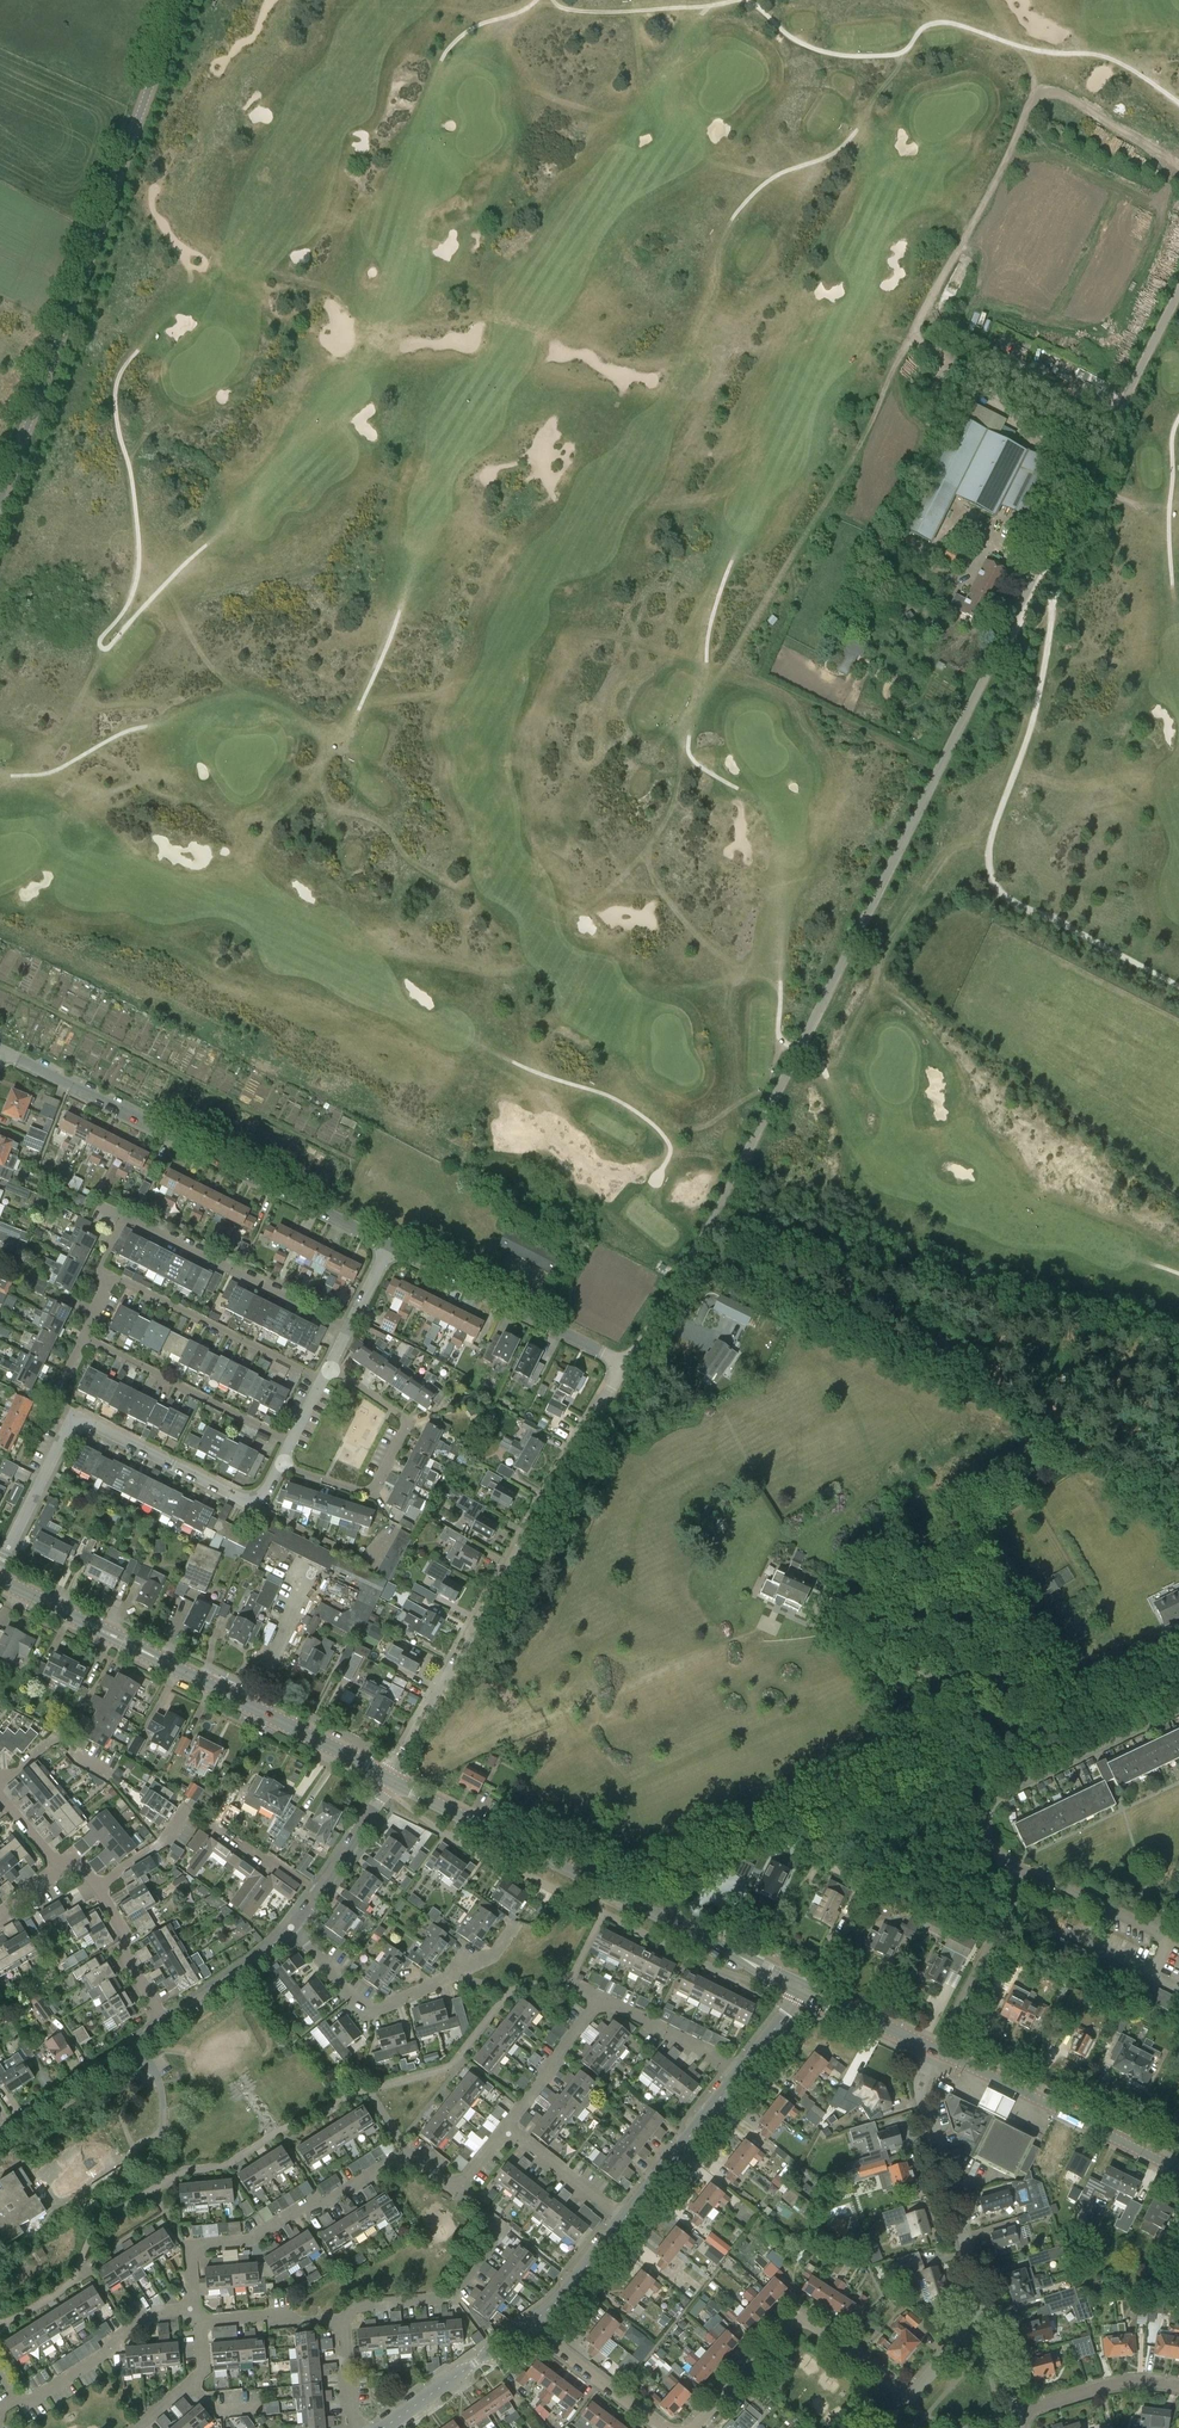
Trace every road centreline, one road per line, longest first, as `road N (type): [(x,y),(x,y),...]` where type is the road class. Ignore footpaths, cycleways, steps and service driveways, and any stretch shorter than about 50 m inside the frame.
road 1 (track): [(828,1075),(780,1037),(773,985),(725,961),(686,925),(651,878),(647,853),(673,807),(682,745),(699,708),(824,508),(1014,142),(1030,77),(988,0)]
road 2 (unclassified): [(626,1364),(711,1221),(1178,290)]
road 3 (track): [(1178,986),(1025,907),(993,881),(992,836),(1025,744),(1051,609),(992,539),(954,514)]
road 4 (secondary): [(0,501),(182,0)]
road 5 (residential): [(390,1779),(626,1364)]
road 6 (track): [(1178,102),(1109,56),(1044,52),(951,24),(929,23),(892,55),(839,56),(792,38),(750,0)]
road 7 (secondary): [(805,1990),(390,1779)]
road 8 (secondary): [(390,1779),(0,1580)]
road 9 (residential): [(0,1056),(390,1246)]
road 10 (track): [(743,0),(534,12),(479,25),(442,57),(419,112)]
road 11 (residential): [(189,2309),(191,2261),(200,2246),(250,2241),(392,2162),(415,2161),(456,2192)]
road 12 (track): [(1178,512),(1131,504),(1084,479),(966,373),(910,336)]
road 13 (residential): [(1178,1710),(994,1800),(984,1820),(989,1843),(1029,1872)]
road 14 (residential): [(987,2326),(920,2094),(936,2050)]
road 15 (residential): [(515,1925),(493,1955),(377,2011),(358,2004),(290,1928)]
road 16 (residential): [(692,2427),(796,2322),(829,2336),(907,2400)]
road 17 (track): [(908,48),(844,146),(768,181),(720,236)]
road 18 (secondary): [(1178,2171),(936,2050)]
road 19 (residential): [(390,1246),(626,1364)]
road 20 (residential): [(329,1367),(406,1426),(369,1490),(281,1462)]
road 21 (residential): [(341,2319),(357,2306),(454,2294),(495,2234),(489,2218),(456,2192)]
road 22 (residential): [(348,1328),(126,1216)]
road 23 (residential): [(72,1416),(242,1499),(265,1492),(281,1462)]
road 24 (residential): [(322,1379),(121,1278),(104,1283)]
road 25 (residential): [(291,1442),(84,1337)]
road 26 (residential): [(0,2409),(28,2404),(157,2312),(189,2309)]
road 27 (track): [(990,845),(965,844),(944,857),(887,948),(877,995)]
road 28 (residential): [(936,2050),(1029,1872)]
road 29 (residential): [(0,2132),(166,2024)]
road 30 (residential): [(622,2220),(740,2073)]
road 31 (residential): [(383,2427),(530,2323)]
road 32 (residential): [(1029,1872),(1147,1926),(1178,1903)]
road 33 (residential): [(1178,2387),(1107,2386),(1015,2415)]
road 34 (residential): [(661,2427),(530,2323)]
road 35 (residential): [(0,1566),(72,1416)]
road 36 (residential): [(506,2130),(601,1998)]
road 37 (residential): [(97,1885),(127,1934),(124,1954),(166,2024)]
road 38 (track): [(1171,576),(1178,417)]
road 39 (residential): [(601,1998),(740,2073)]
road 40 (residential): [(166,2024),(290,1928)]
road 41 (residential): [(622,2220),(506,2130)]
road 42 (track): [(816,1015),(777,990),(791,891)]
road 43 (secondary): [(936,2050),(805,1990)]
road 44 (residential): [(202,2322),(341,2319)]
road 45 (residential): [(530,2323),(622,2220)]
road 46 (residential): [(111,1774),(59,1738),(0,1782)]
road 47 (residential): [(137,2427),(200,2373),(202,2322)]
road 48 (residential): [(318,1892),(390,1779)]
road 49 (residential): [(209,1823),(318,1892)]
road 50 (residential): [(97,1885),(167,1839),(187,1807)]

